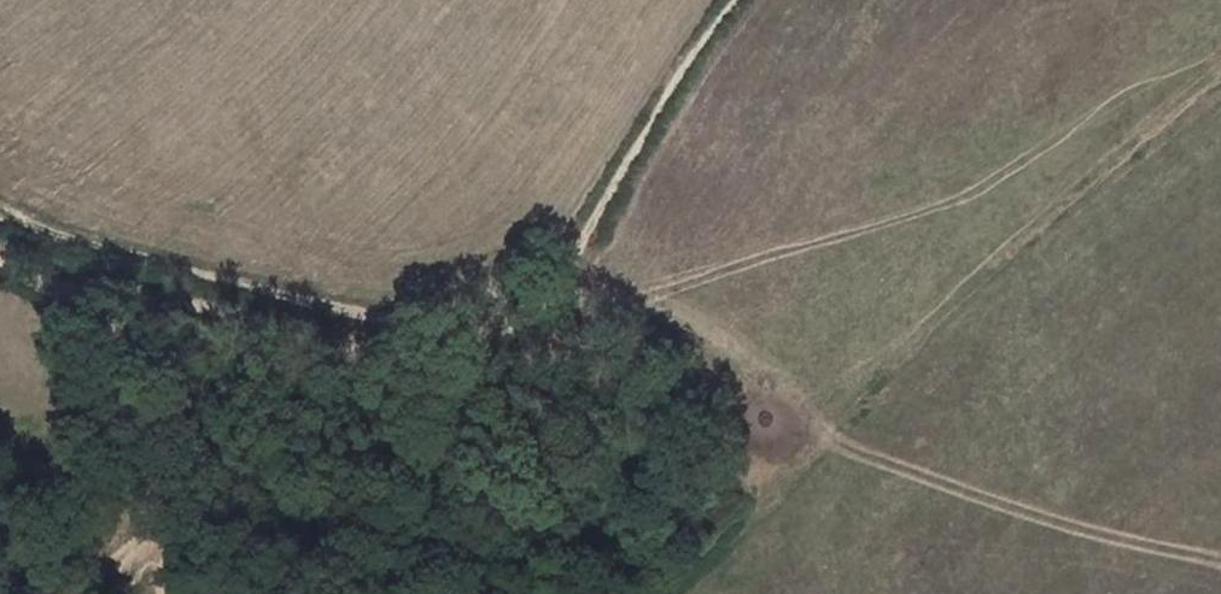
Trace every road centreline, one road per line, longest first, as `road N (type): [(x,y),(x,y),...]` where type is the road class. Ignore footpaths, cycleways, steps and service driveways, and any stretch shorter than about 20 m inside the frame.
road 1 (track): [(732,0),(580,245),(562,300),(501,327),(369,353),(128,288),(59,289)]
road 2 (track): [(59,289),(149,338),(156,593)]
road 3 (track): [(562,300),(590,297),(786,392),(816,434)]

